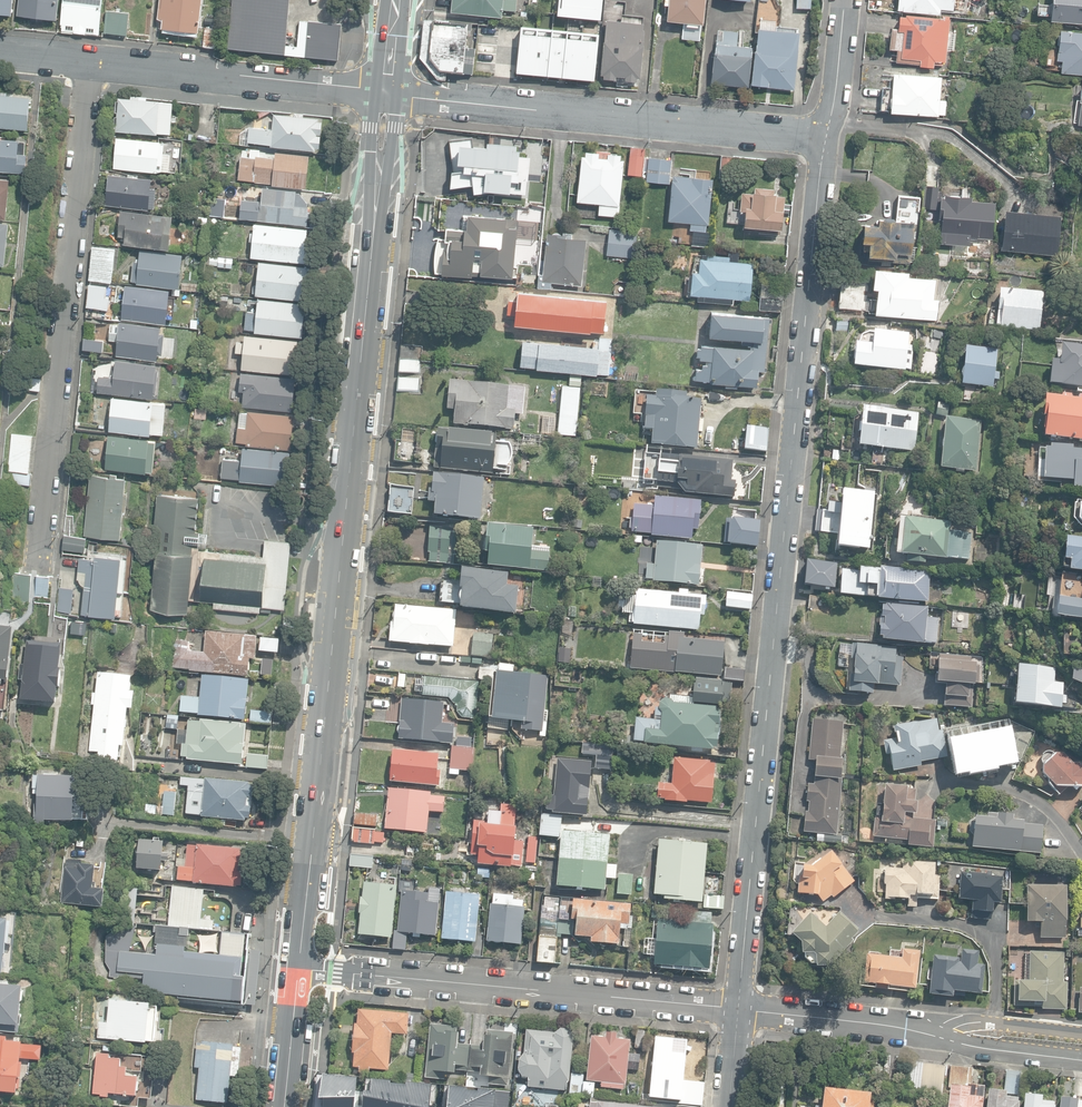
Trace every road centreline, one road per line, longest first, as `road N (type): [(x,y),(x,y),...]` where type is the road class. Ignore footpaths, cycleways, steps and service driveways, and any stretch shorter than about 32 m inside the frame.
road 1 (secondary): [(387,92),(297,968)]
road 2 (residential): [(739,1008),(826,137)]
road 3 (residential): [(38,570),(88,64)]
road 4 (residential): [(739,1008),(297,968)]
road 5 (residential): [(826,137),(387,92)]
road 6 (residential): [(387,92),(88,64)]
road 7 (residential): [(938,1036),(739,1008)]
road 8 (residential): [(933,781),(1005,785),(1042,802),(1081,848)]
road 9 (residential): [(1081,1032),(980,1021),(938,1036)]
road 10 (residential): [(1081,1059),(938,1036)]
road 11 (secondary): [(297,968),(284,1106)]
road 12 (residential): [(826,137),(845,0)]

